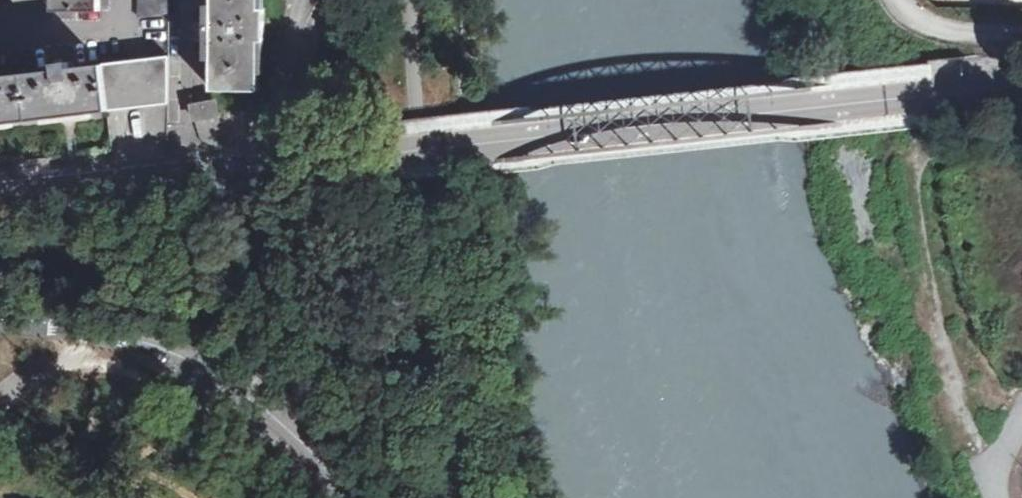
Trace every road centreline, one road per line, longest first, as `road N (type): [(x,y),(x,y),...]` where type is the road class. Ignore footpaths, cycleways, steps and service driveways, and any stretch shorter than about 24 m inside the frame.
road 1 (tertiary): [(995,88),(0,197)]
road 2 (secondary): [(346,497),(297,437),(175,352),(89,327),(0,320)]
road 3 (unclassified): [(894,0),(907,16),(939,28),(1021,34)]

